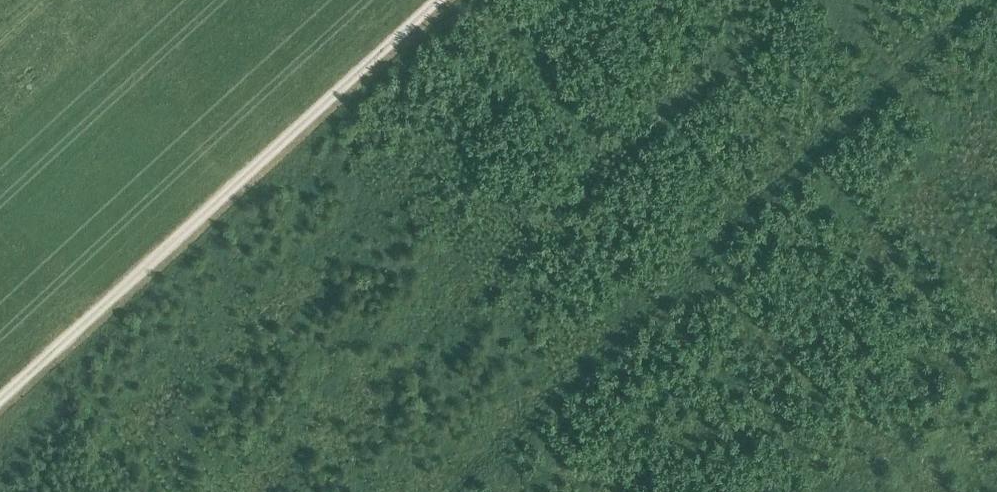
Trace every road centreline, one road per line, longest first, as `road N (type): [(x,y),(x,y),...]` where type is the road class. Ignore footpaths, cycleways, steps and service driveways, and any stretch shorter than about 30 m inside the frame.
road 1 (track): [(438,0),(0,403)]

